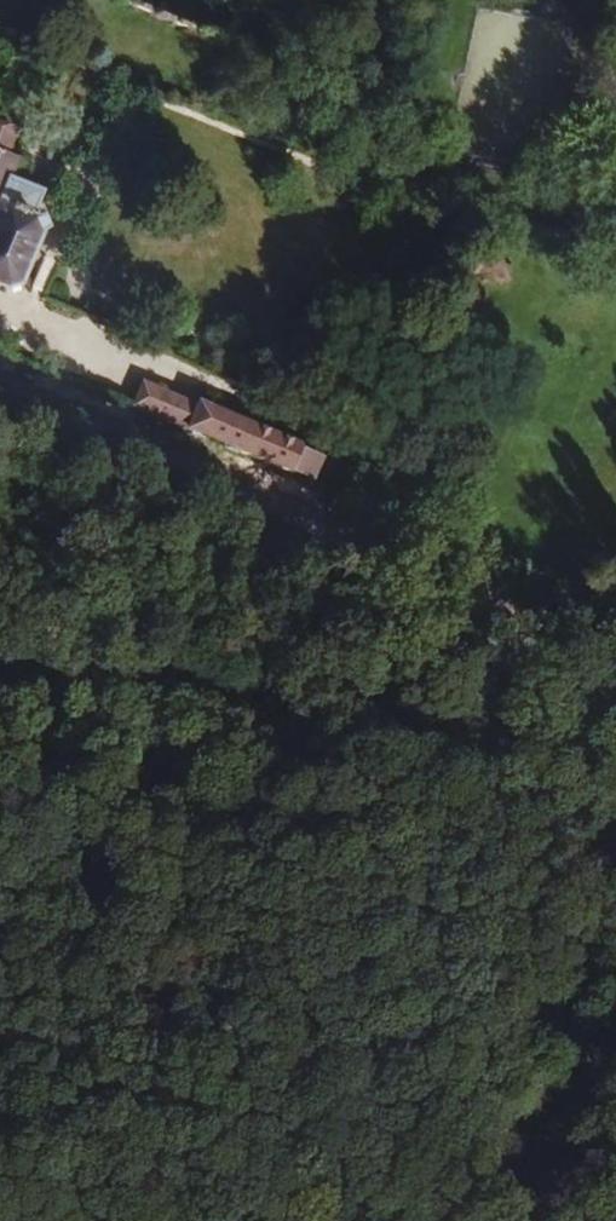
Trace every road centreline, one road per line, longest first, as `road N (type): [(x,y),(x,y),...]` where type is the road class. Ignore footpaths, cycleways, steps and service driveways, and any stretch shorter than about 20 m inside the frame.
road 1 (residential): [(615,662),(364,548),(0,405)]
road 2 (tertiary): [(0,678),(182,687),(615,768)]

